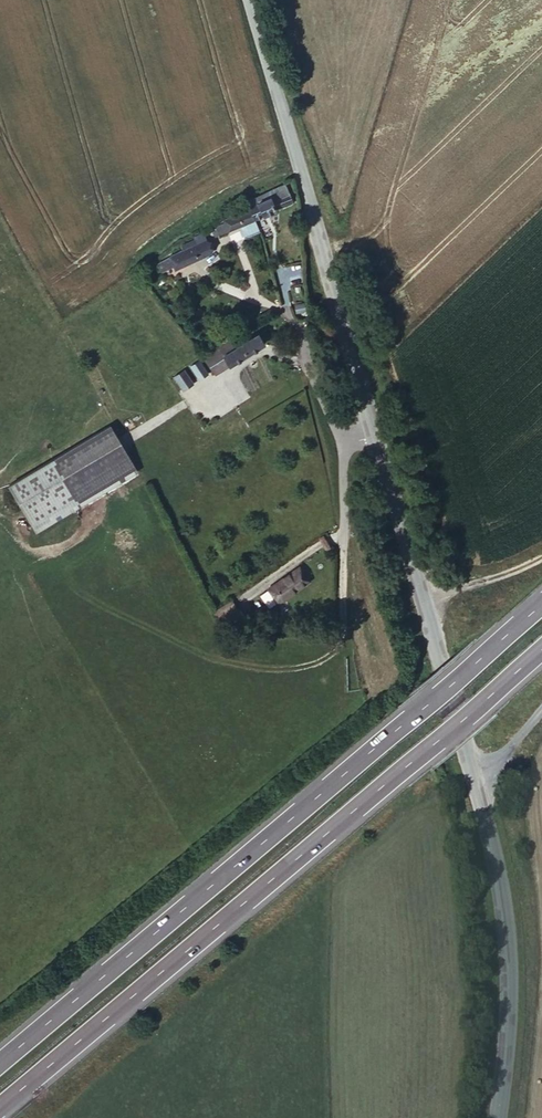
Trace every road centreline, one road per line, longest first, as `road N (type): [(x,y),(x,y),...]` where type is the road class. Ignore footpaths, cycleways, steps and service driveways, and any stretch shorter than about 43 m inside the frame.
road 1 (motorway): [(0,1107),(541,648)]
road 2 (motorway): [(541,604),(0,1062)]
road 3 (tertiary): [(251,0),(429,633)]
road 4 (tertiary): [(472,780),(508,946),(495,1117)]
road 5 (tertiary): [(469,767),(429,633)]
road 6 (track): [(420,598),(474,588),(541,561)]

